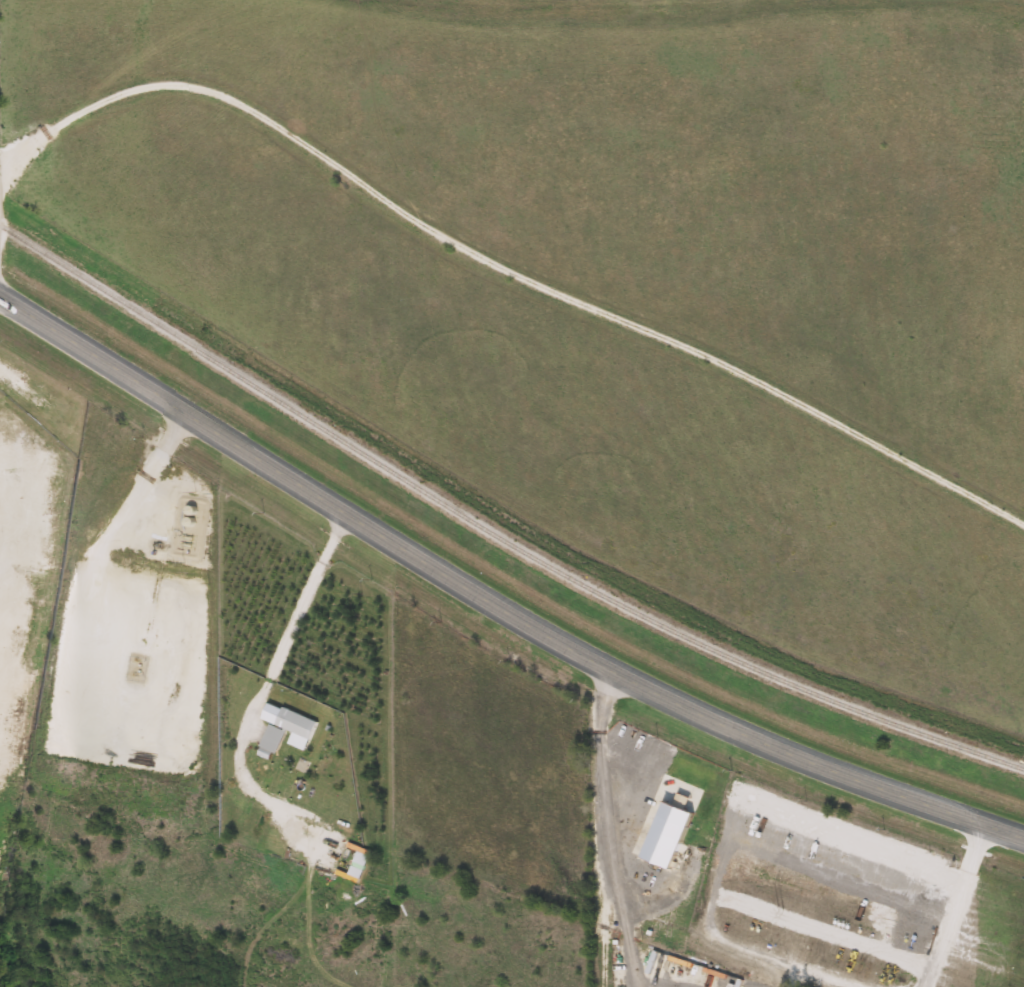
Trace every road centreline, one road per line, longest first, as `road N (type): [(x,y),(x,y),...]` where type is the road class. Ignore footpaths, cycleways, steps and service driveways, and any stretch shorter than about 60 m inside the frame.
road 1 (primary): [(0,294),(620,678),(790,758),(1023,840)]

